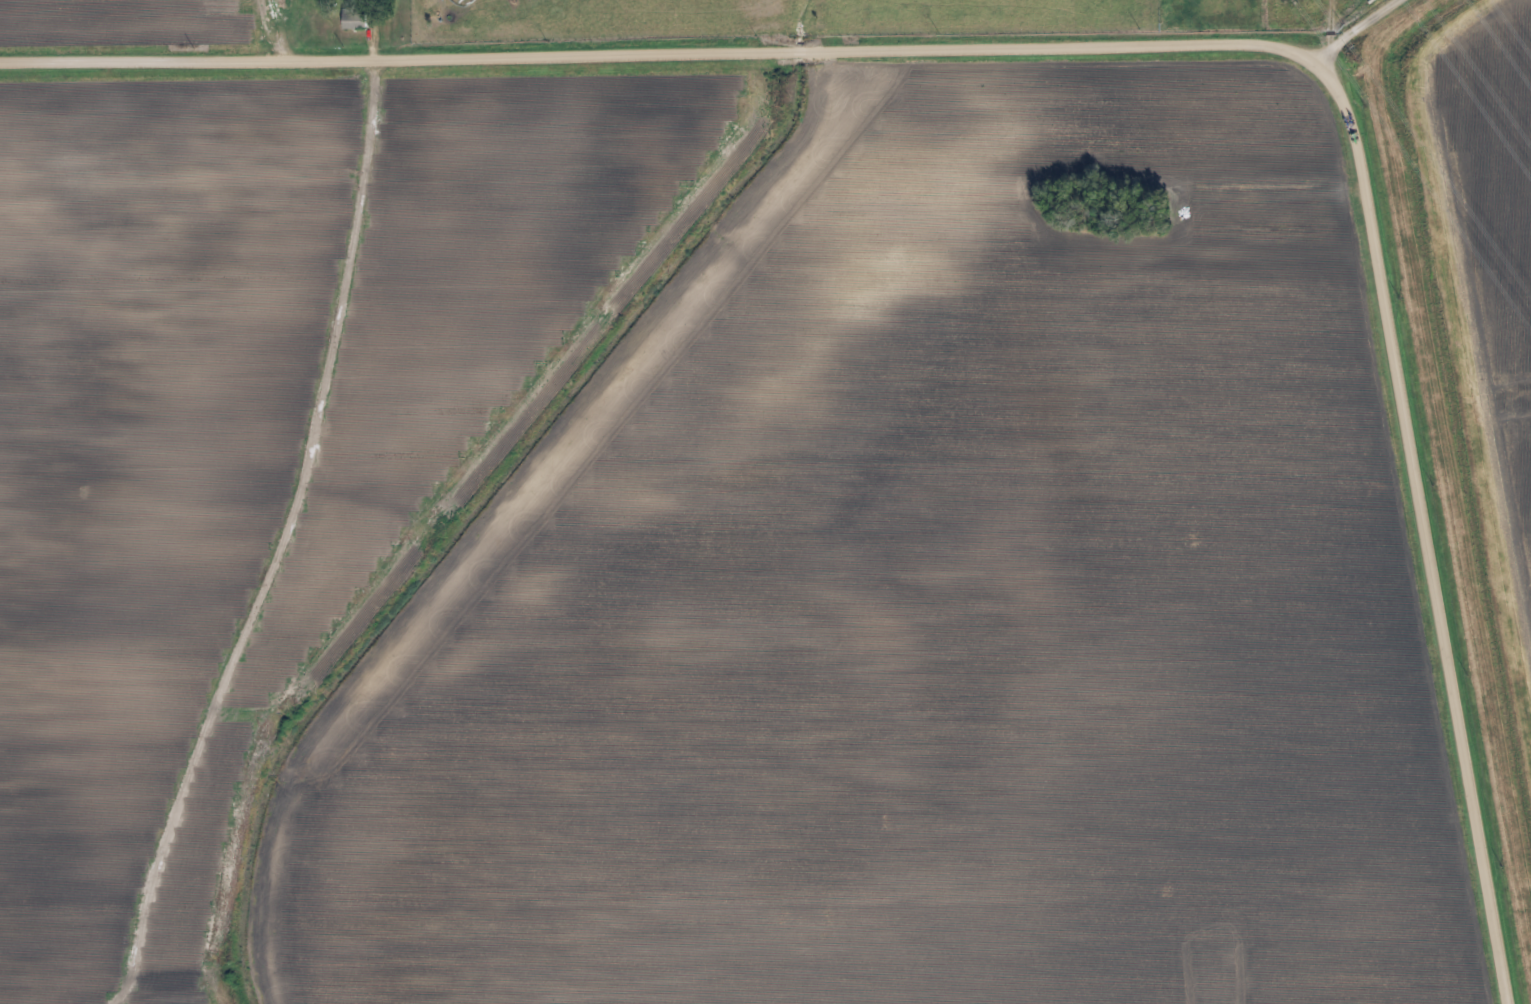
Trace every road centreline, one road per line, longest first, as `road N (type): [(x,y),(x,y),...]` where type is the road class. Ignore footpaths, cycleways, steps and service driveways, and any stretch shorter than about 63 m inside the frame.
road 1 (residential): [(0,57),(1280,28),(1328,44),(1352,81),(1519,1003)]

